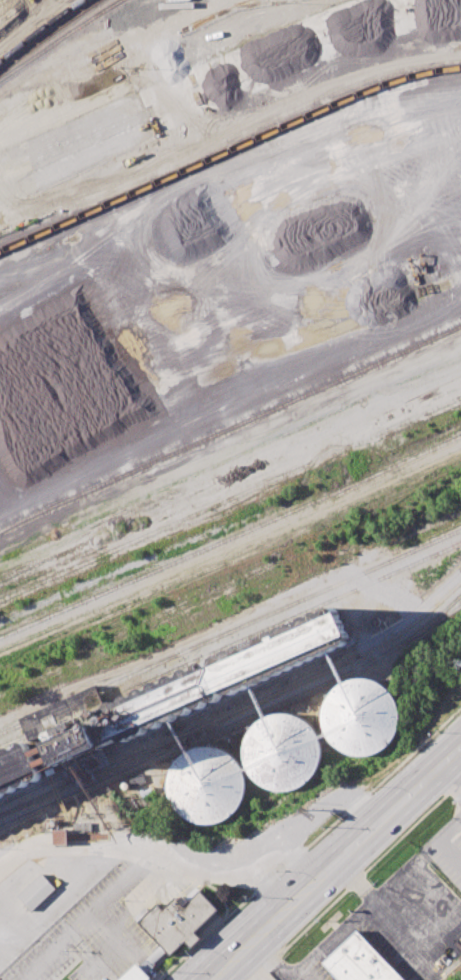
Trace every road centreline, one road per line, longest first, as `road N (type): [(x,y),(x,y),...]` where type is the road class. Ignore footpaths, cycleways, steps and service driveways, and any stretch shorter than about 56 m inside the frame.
road 1 (secondary): [(295,907),(460,750)]

